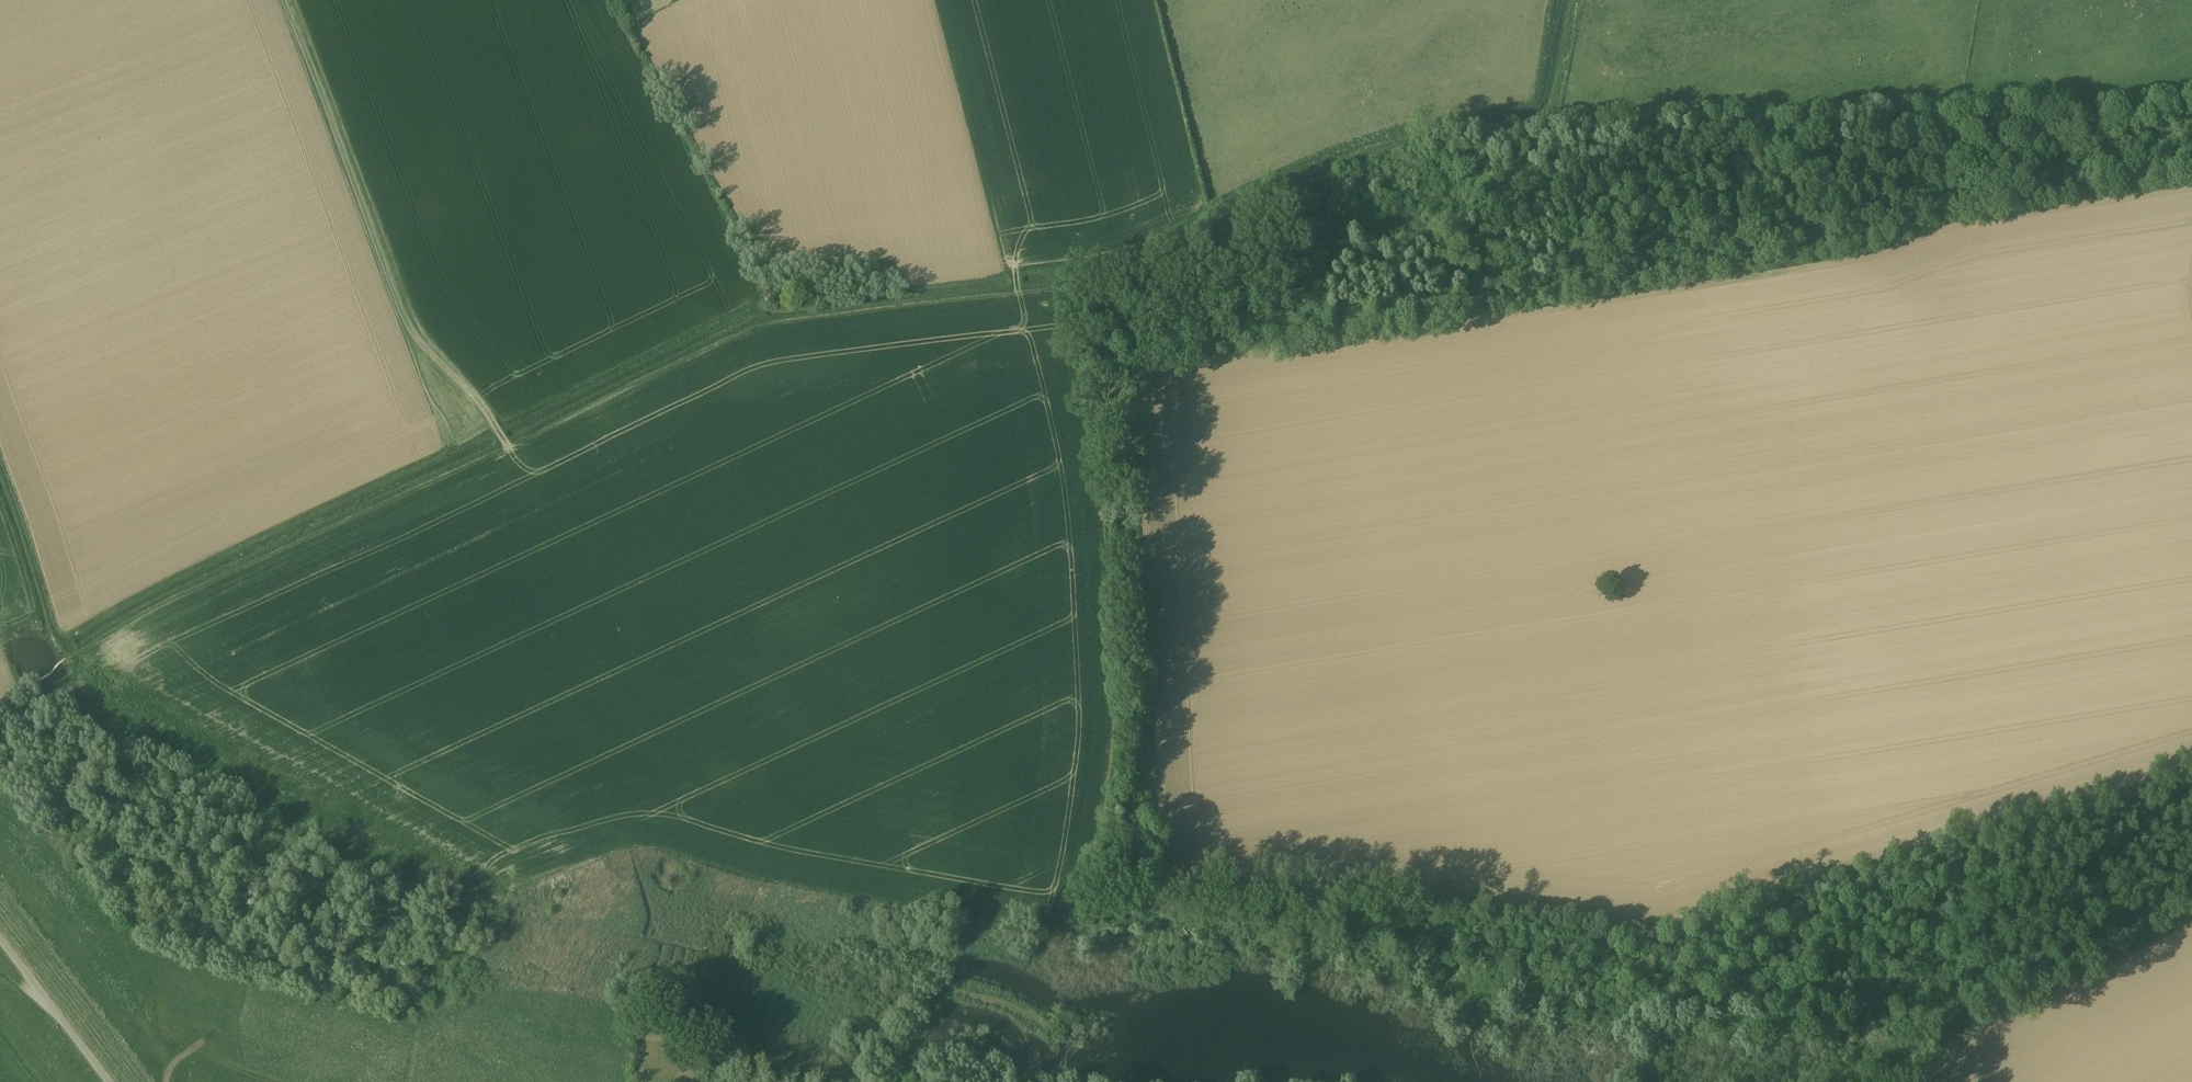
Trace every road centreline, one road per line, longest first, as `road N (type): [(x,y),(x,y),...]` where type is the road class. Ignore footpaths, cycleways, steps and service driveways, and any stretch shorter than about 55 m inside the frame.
road 1 (track): [(520,475),(493,422),(417,334),(290,0)]
road 2 (unclassified): [(108,1081),(0,943)]

